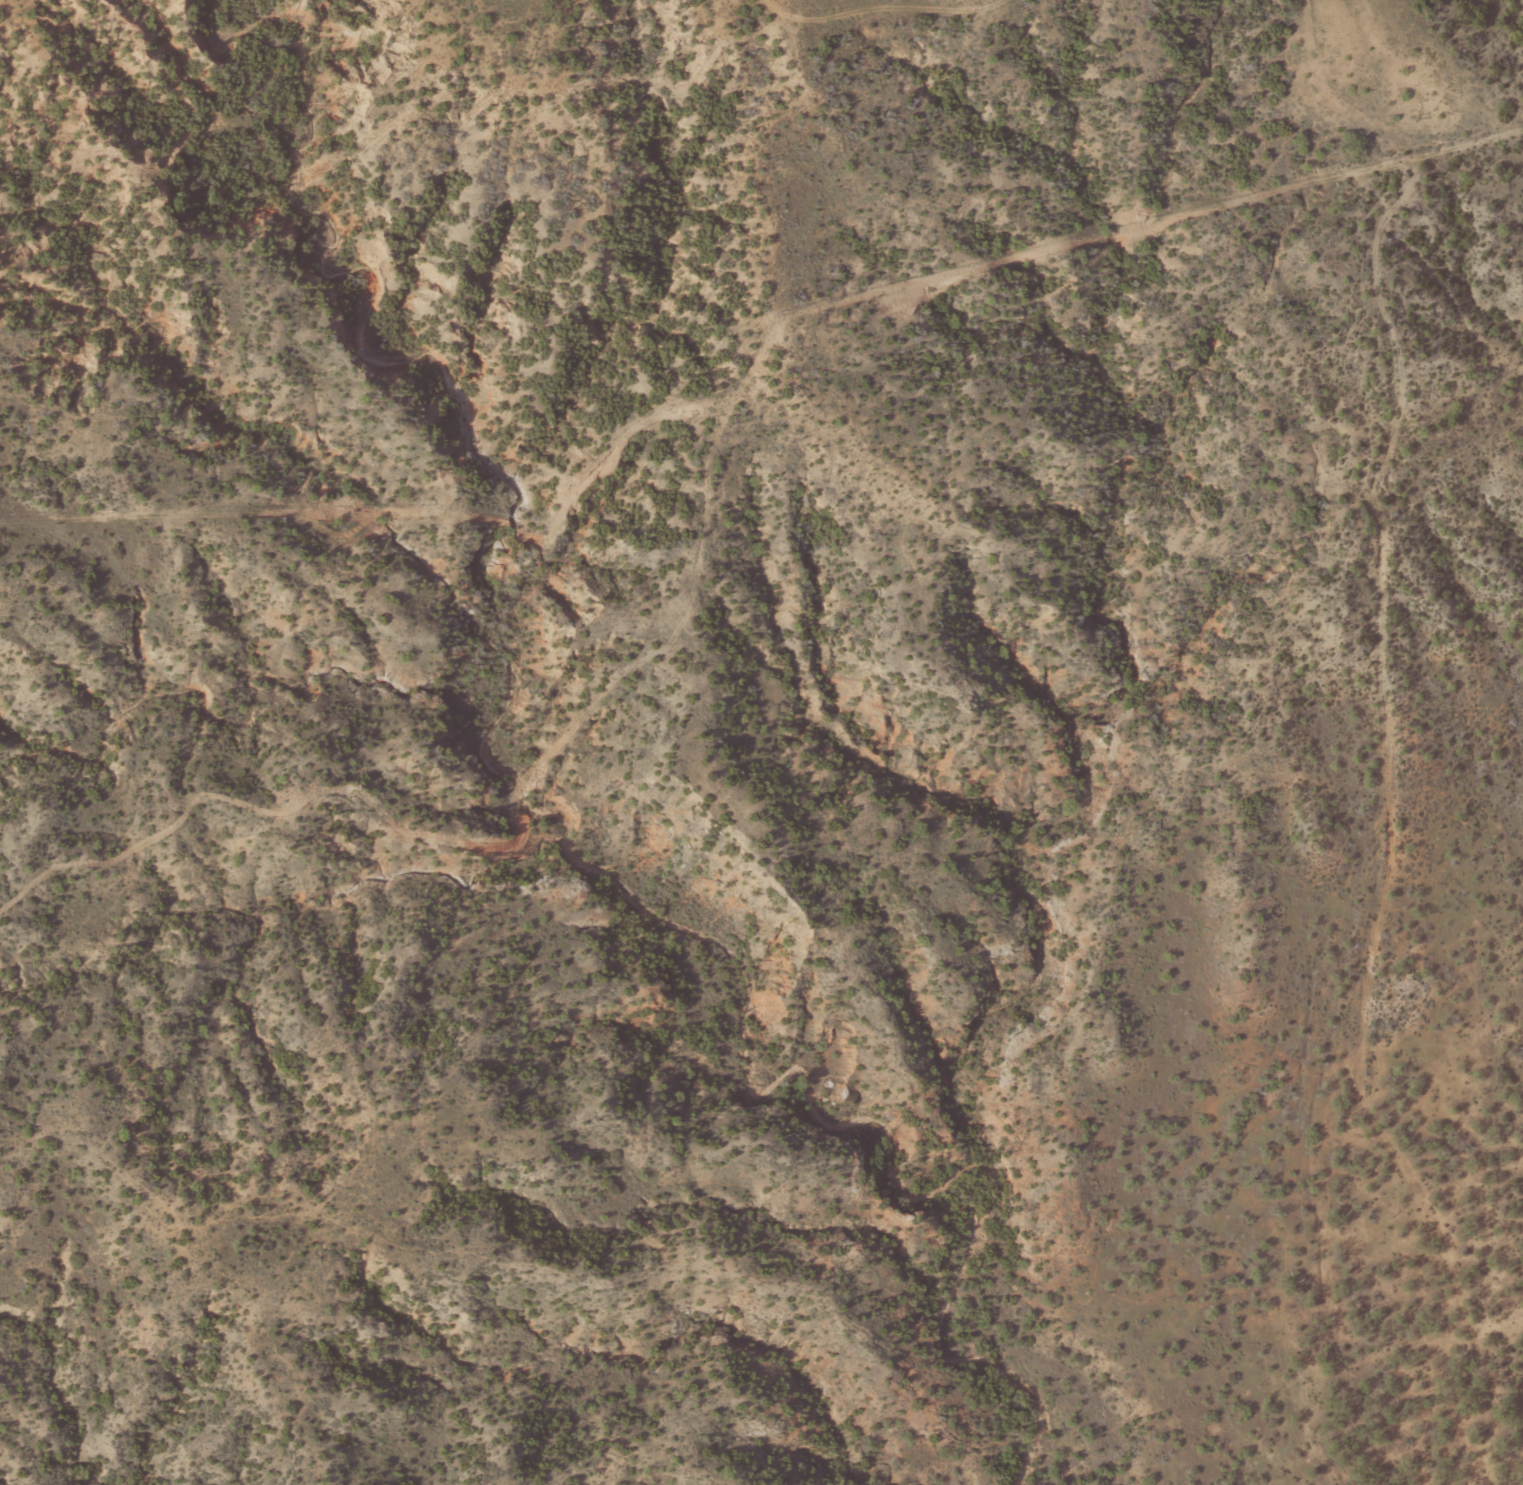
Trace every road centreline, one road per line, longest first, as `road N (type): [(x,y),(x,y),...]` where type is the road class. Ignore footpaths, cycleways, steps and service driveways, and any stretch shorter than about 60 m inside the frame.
road 1 (residential): [(1504,1484),(1461,1284),(1365,1096),(1369,933),(1385,892),(1359,460),(1379,358),(1364,338),(1379,124),(1315,0)]

